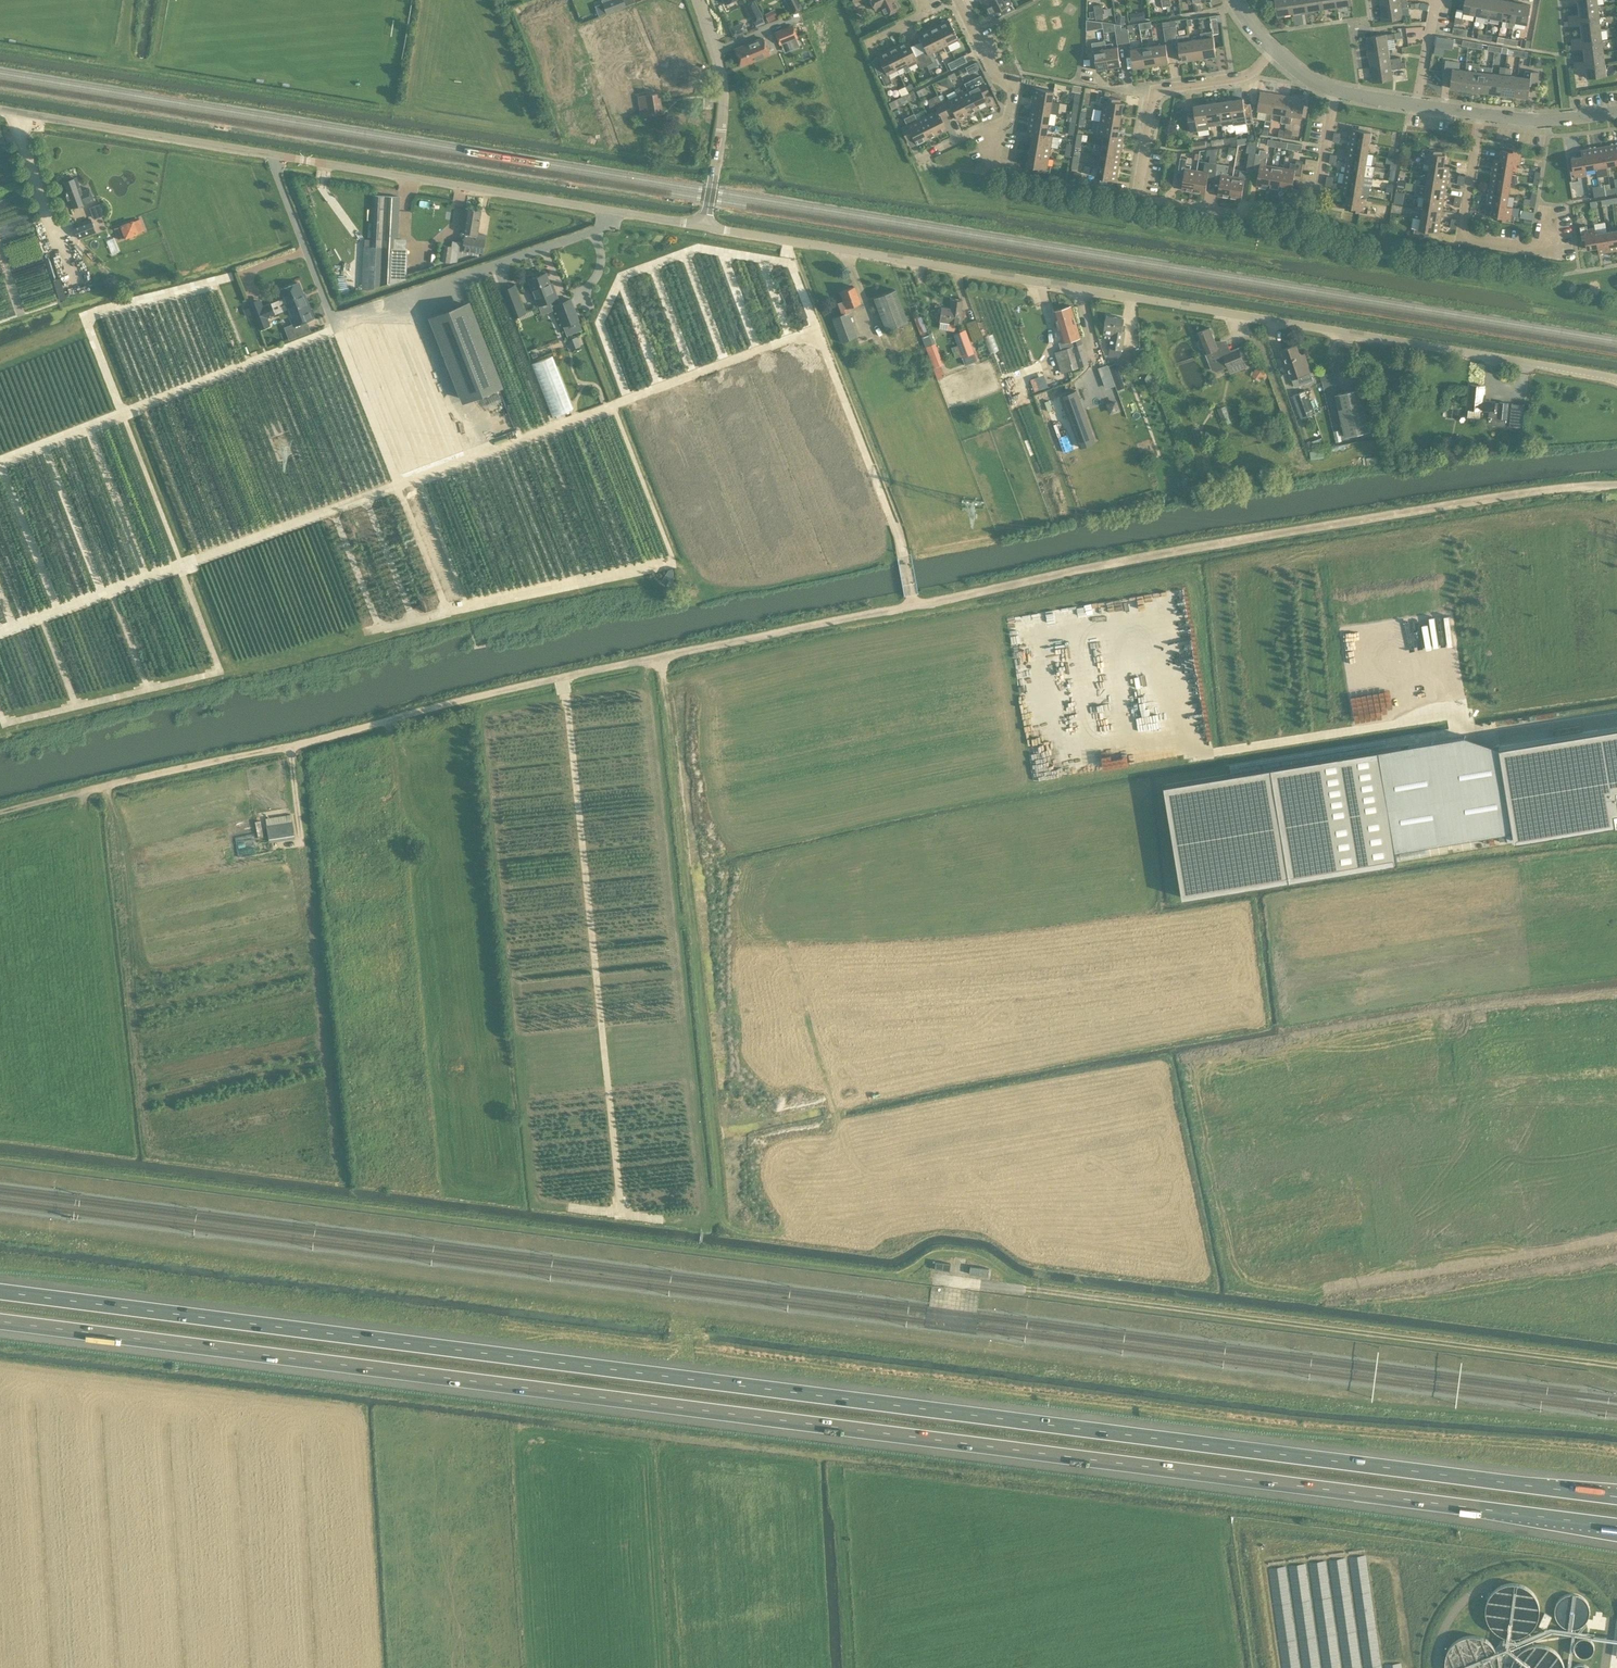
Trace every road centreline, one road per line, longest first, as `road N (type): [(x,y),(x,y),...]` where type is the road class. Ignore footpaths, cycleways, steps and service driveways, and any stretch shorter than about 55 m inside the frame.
road 1 (motorway): [(0,1321),(1616,1527)]
road 2 (motorway): [(1616,1496),(0,1291)]
road 3 (unclassified): [(100,789),(661,655),(1150,557),(1442,505),(1616,484)]
road 4 (unclassified): [(1616,379),(704,226)]
road 5 (unclassified): [(704,226),(0,111)]
road 6 (track): [(1027,1289),(1616,1366)]
road 7 (residential): [(1242,214),(1144,197),(1153,101),(1170,87),(1241,78),(1274,52)]
road 8 (residential): [(1547,210),(1542,250),(1463,238),(1481,114)]
road 9 (residential): [(545,64),(648,79),(719,63)]
road 10 (residential): [(1002,125),(1012,90),(959,0)]
road 11 (residential): [(1616,113),(1545,121),(1481,114)]

